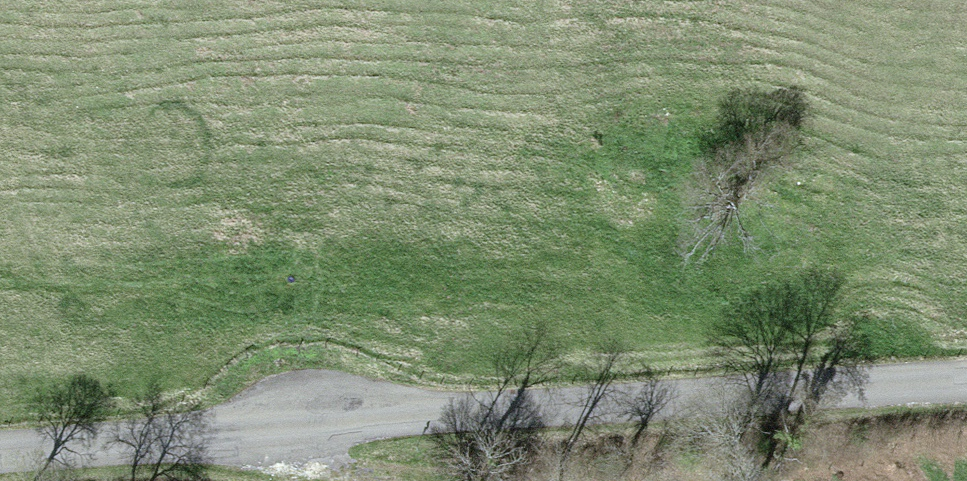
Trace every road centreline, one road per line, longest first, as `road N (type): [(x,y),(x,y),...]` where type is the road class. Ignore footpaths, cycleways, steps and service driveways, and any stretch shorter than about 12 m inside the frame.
road 1 (tertiary): [(0,447),(966,381)]
road 2 (track): [(313,420),(330,457),(354,471),(445,480)]

